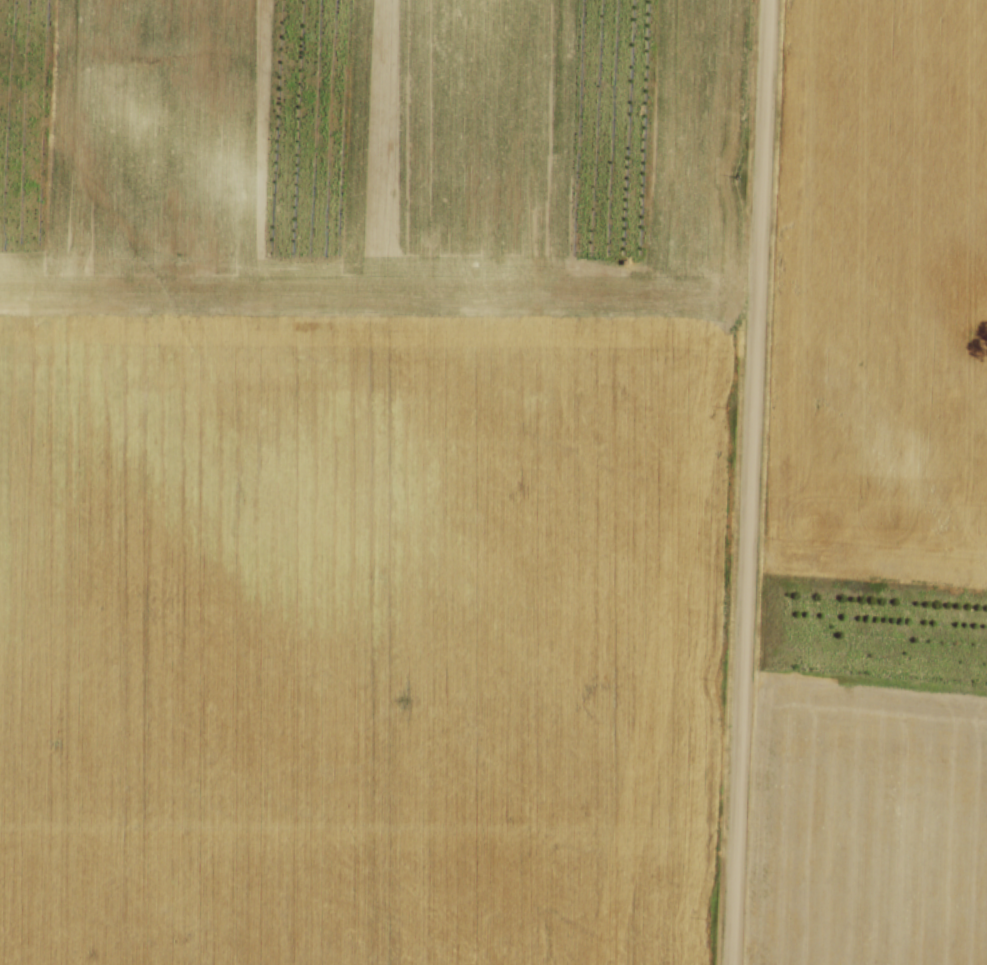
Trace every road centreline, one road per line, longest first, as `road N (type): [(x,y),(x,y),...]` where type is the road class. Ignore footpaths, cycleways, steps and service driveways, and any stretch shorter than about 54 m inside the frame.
road 1 (residential): [(727,964),(765,0)]

